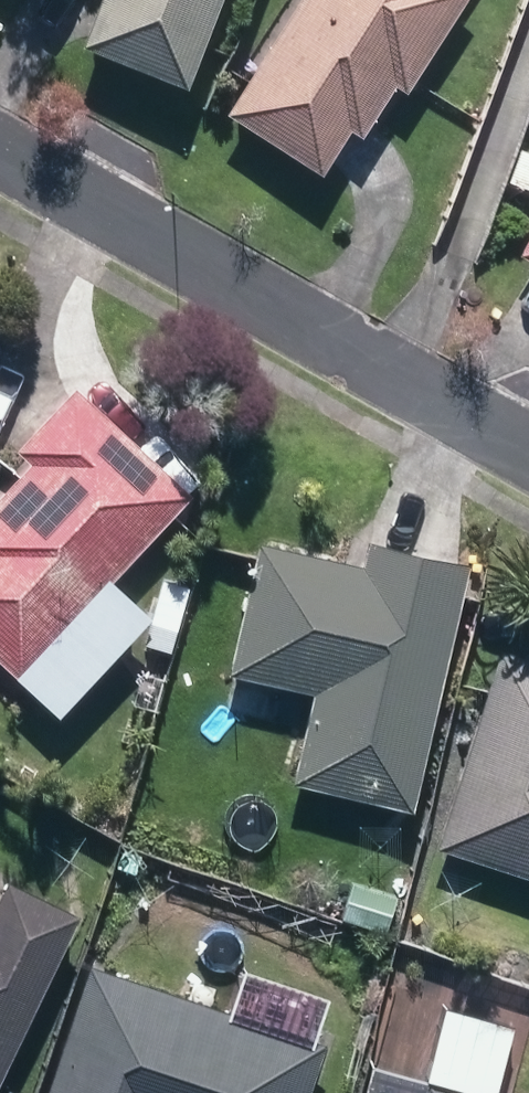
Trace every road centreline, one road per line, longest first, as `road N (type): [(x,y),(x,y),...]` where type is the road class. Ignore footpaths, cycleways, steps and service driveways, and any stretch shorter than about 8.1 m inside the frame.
road 1 (residential): [(0,150),(528,449)]

